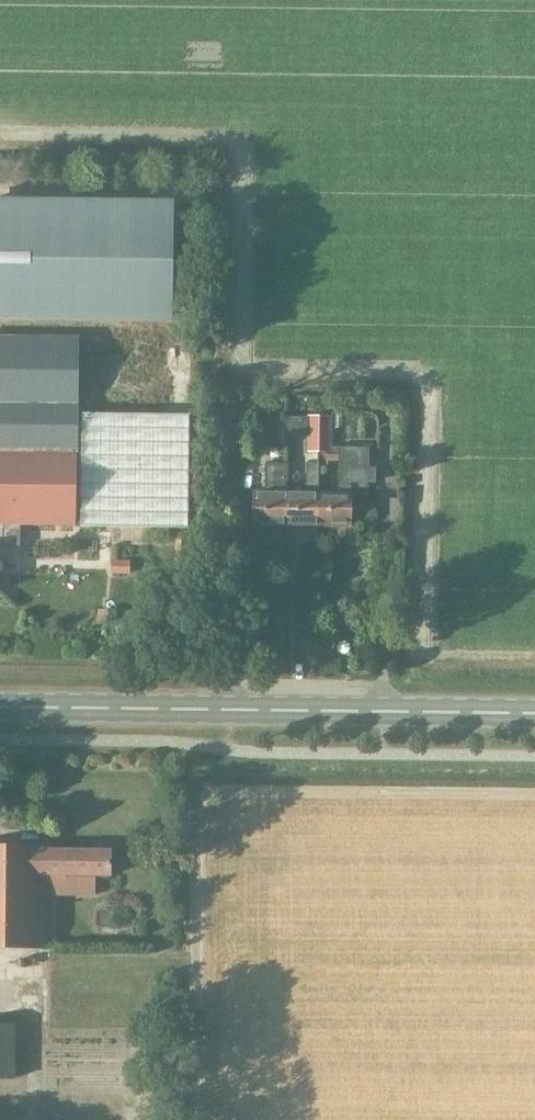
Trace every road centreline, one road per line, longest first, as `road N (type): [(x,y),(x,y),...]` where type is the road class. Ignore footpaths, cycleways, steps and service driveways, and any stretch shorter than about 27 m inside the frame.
road 1 (secondary): [(534,713),(0,707)]

